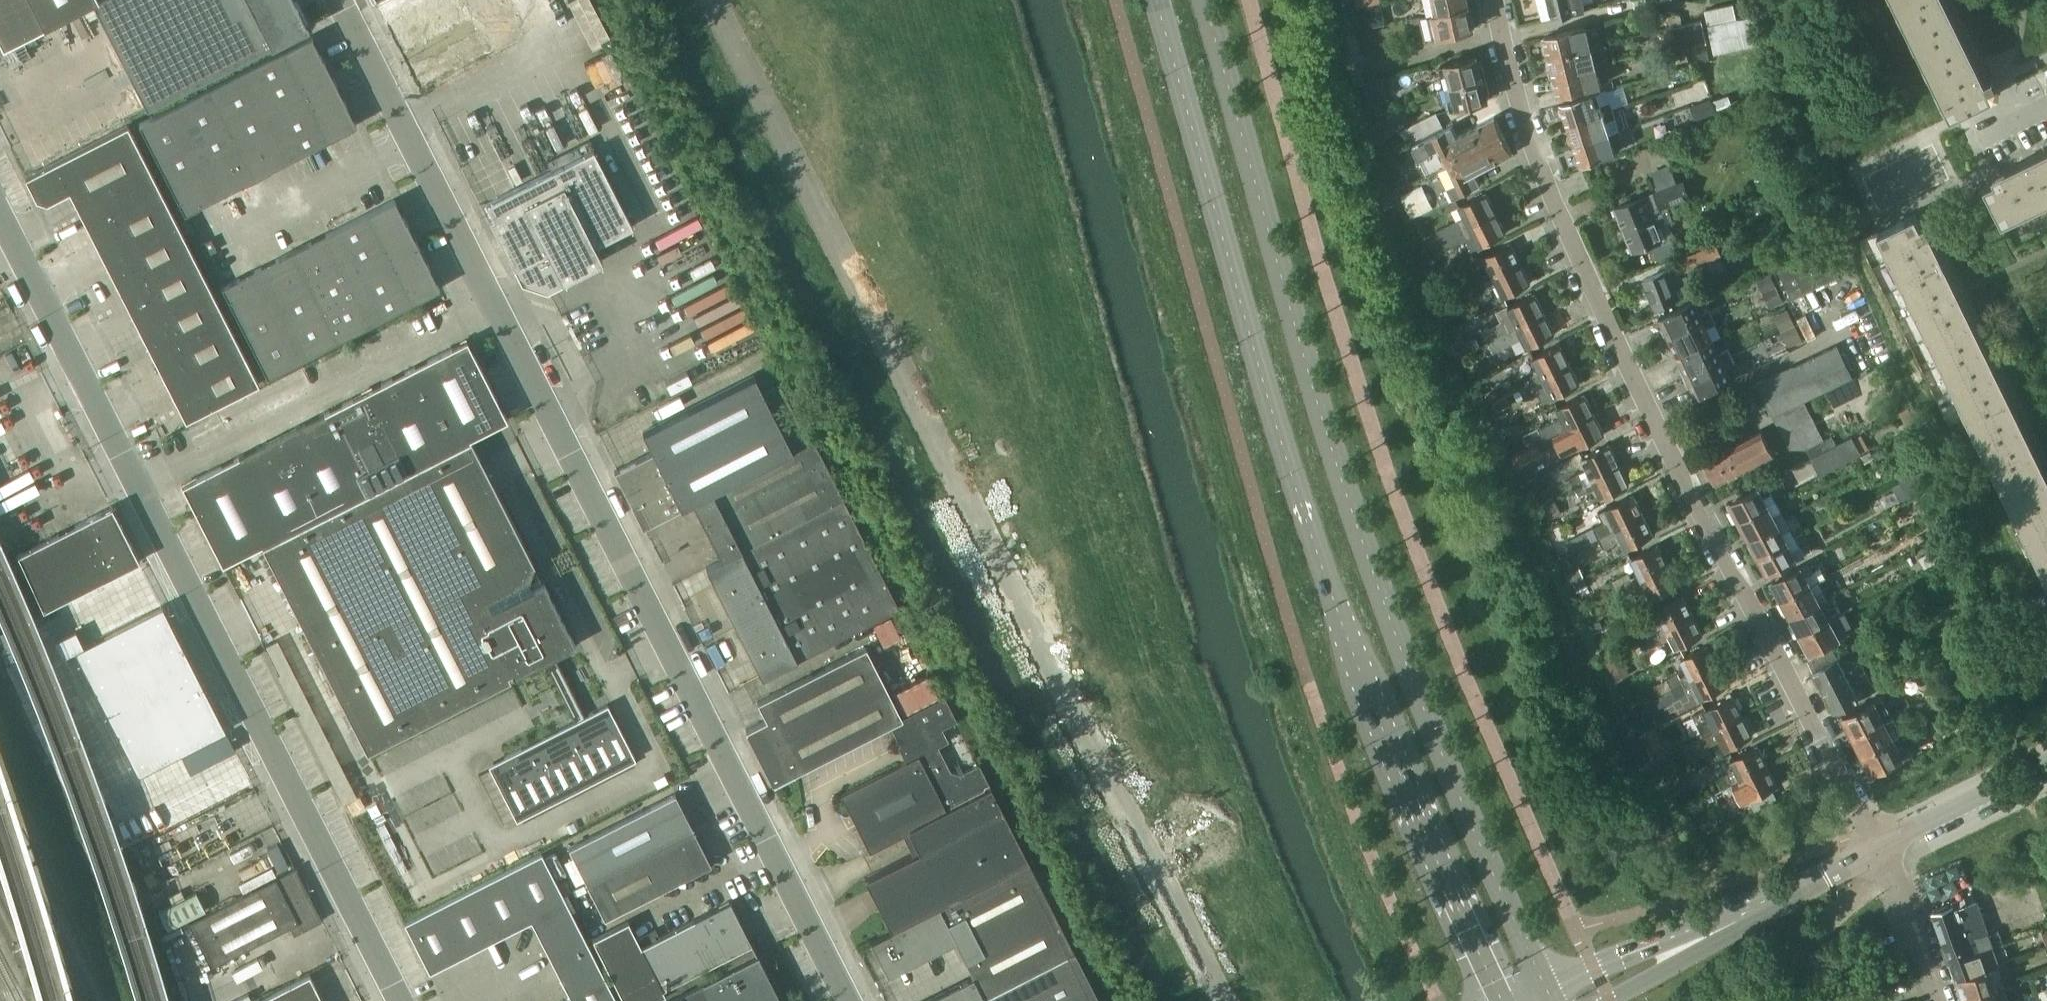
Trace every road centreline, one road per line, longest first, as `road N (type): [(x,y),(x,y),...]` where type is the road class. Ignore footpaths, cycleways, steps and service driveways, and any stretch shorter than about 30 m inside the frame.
road 1 (unclassified): [(1229,1000),(710,0)]
road 2 (unclassified): [(338,0),(850,1000)]
road 3 (secondary): [(1157,0),(1318,559),(1391,765),(1504,1000)]
road 4 (secondary): [(1546,990),(1431,732),(1368,559),(1310,381),(1211,0)]
road 5 (residential): [(1876,846),(1690,509),(1565,233),(1520,107),(1496,0)]
road 6 (unclassified): [(404,1000),(0,212)]
road 7 (unclassified): [(1876,846),(1546,990)]
road 8 (unclassified): [(1607,1000),(1876,846)]
road 9 (residential): [(1876,846),(2046,762)]
road 10 (residential): [(1939,1000),(1876,846)]

